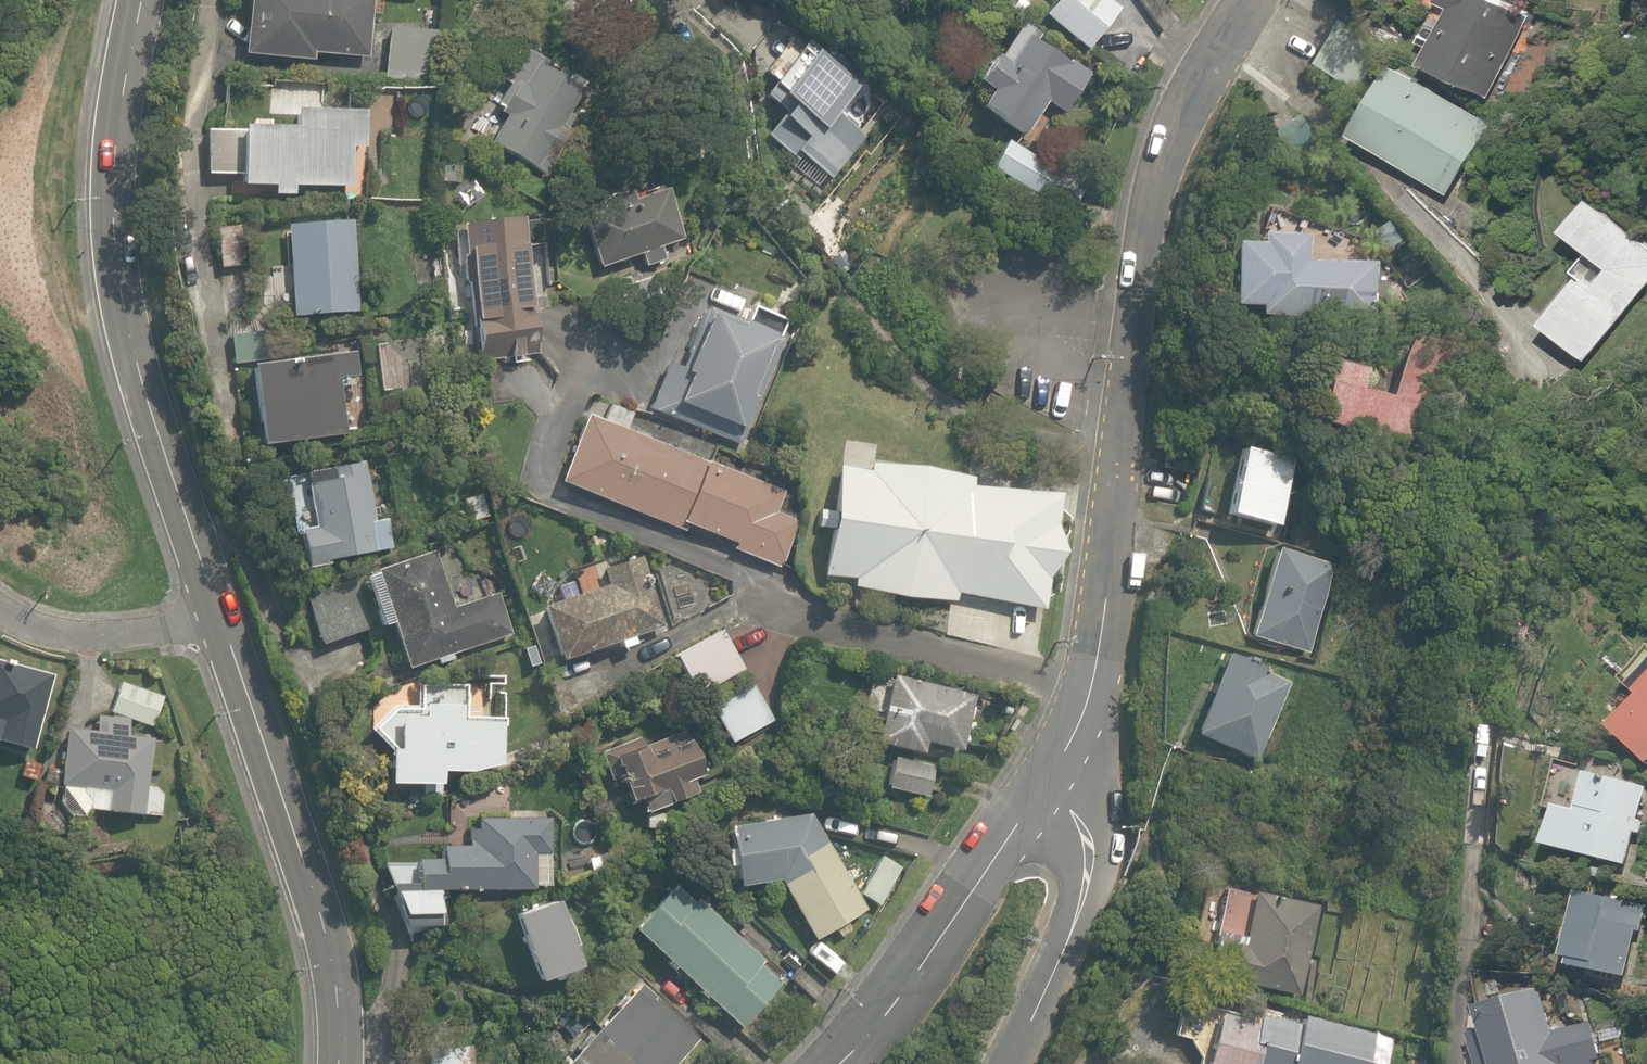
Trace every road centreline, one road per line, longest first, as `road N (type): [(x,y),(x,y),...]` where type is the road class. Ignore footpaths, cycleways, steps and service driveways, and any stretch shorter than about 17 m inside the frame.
road 1 (residential): [(1247,0),(1160,175),(1136,285),(1091,668),(1049,793)]
road 2 (secondary): [(138,0),(118,143),(123,291),(156,425),(220,615)]
road 3 (secondary): [(220,615),(324,924),(339,1063)]
road 4 (residential): [(1049,793),(940,944),(831,1063)]
road 5 (residential): [(1049,793),(1073,818),(1081,862),(1034,1022),(1014,1063)]
road 6 (residential): [(220,615),(70,635),(0,608)]

